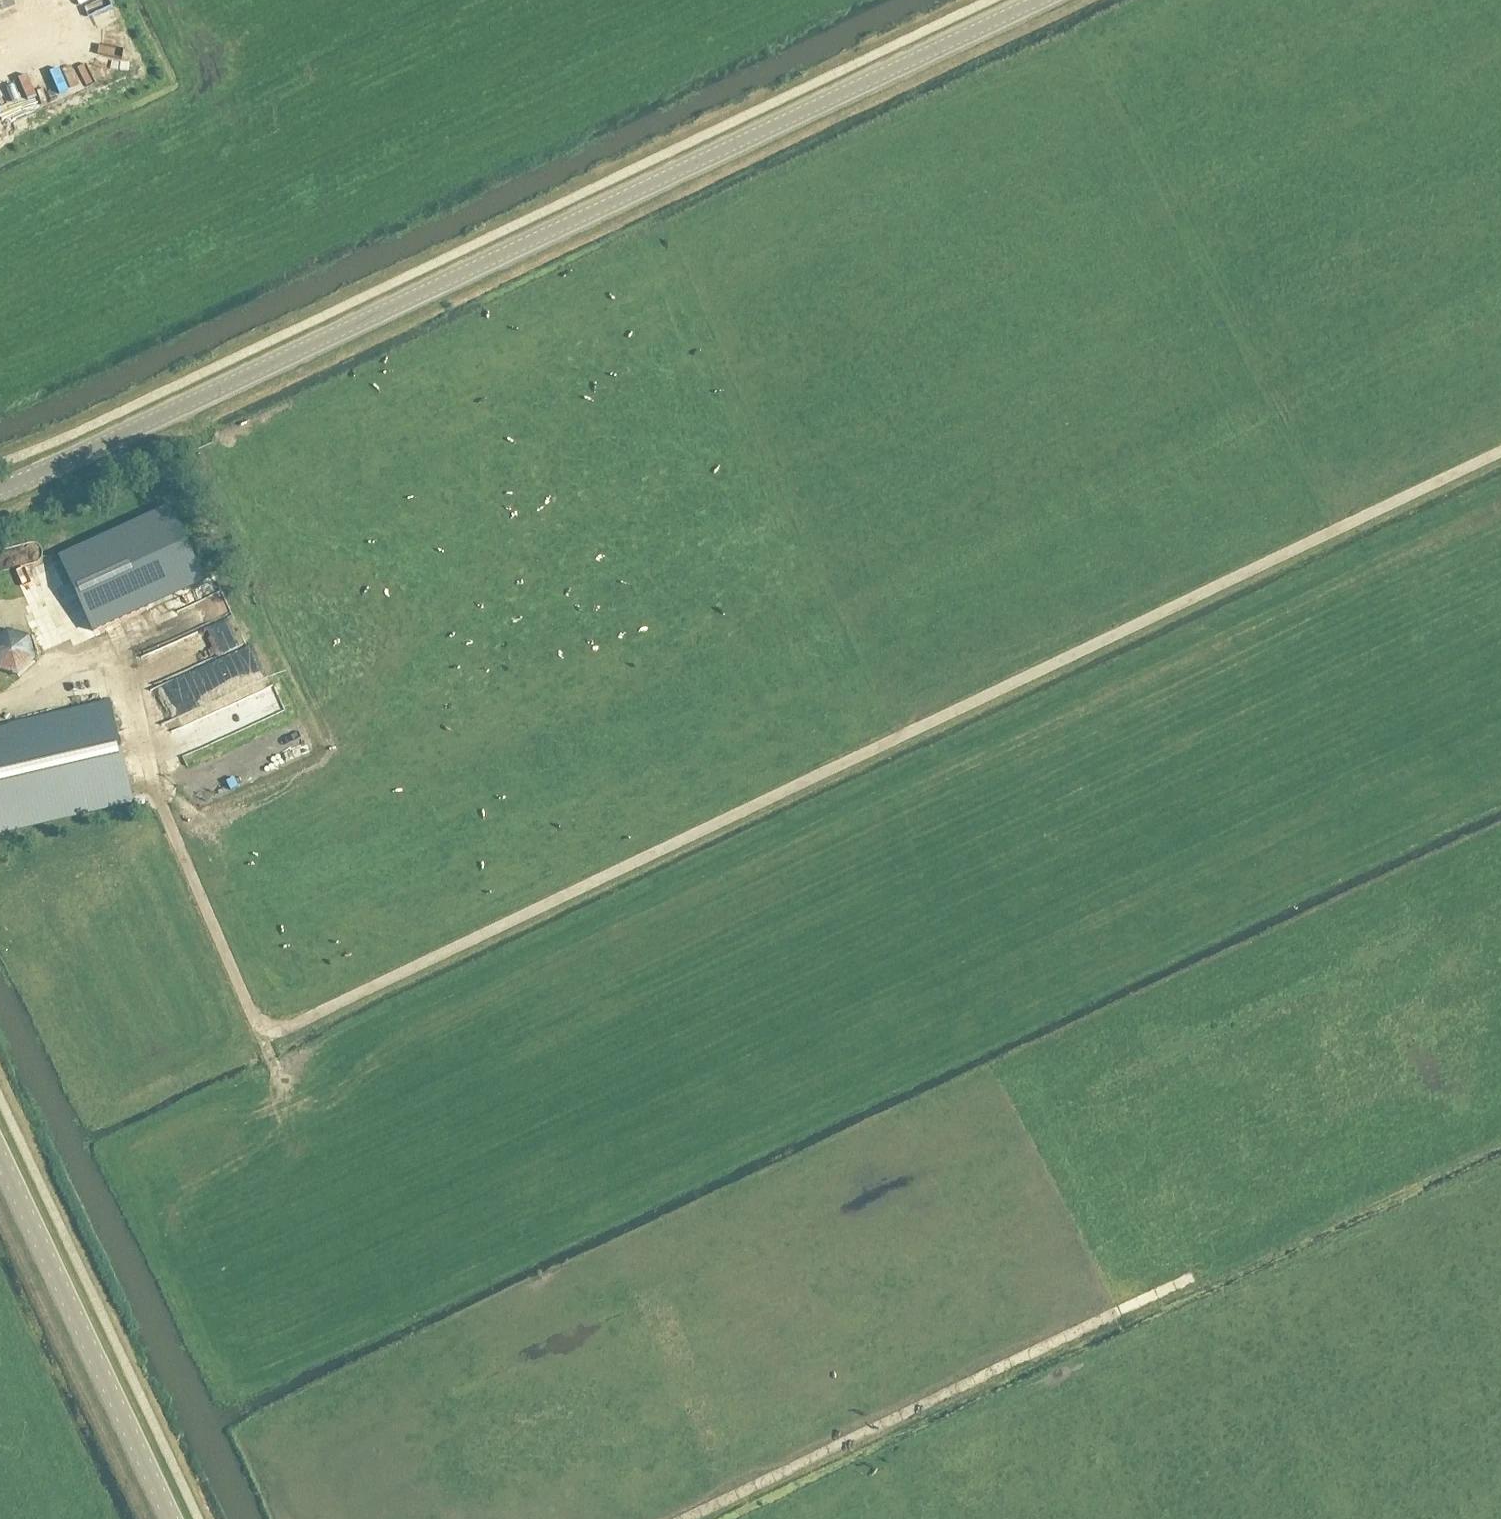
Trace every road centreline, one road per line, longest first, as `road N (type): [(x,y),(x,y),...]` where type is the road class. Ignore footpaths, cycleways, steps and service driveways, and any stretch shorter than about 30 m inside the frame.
road 1 (tertiary): [(0,484),(1039,0)]
road 2 (tertiary): [(169,1518),(0,1160)]

